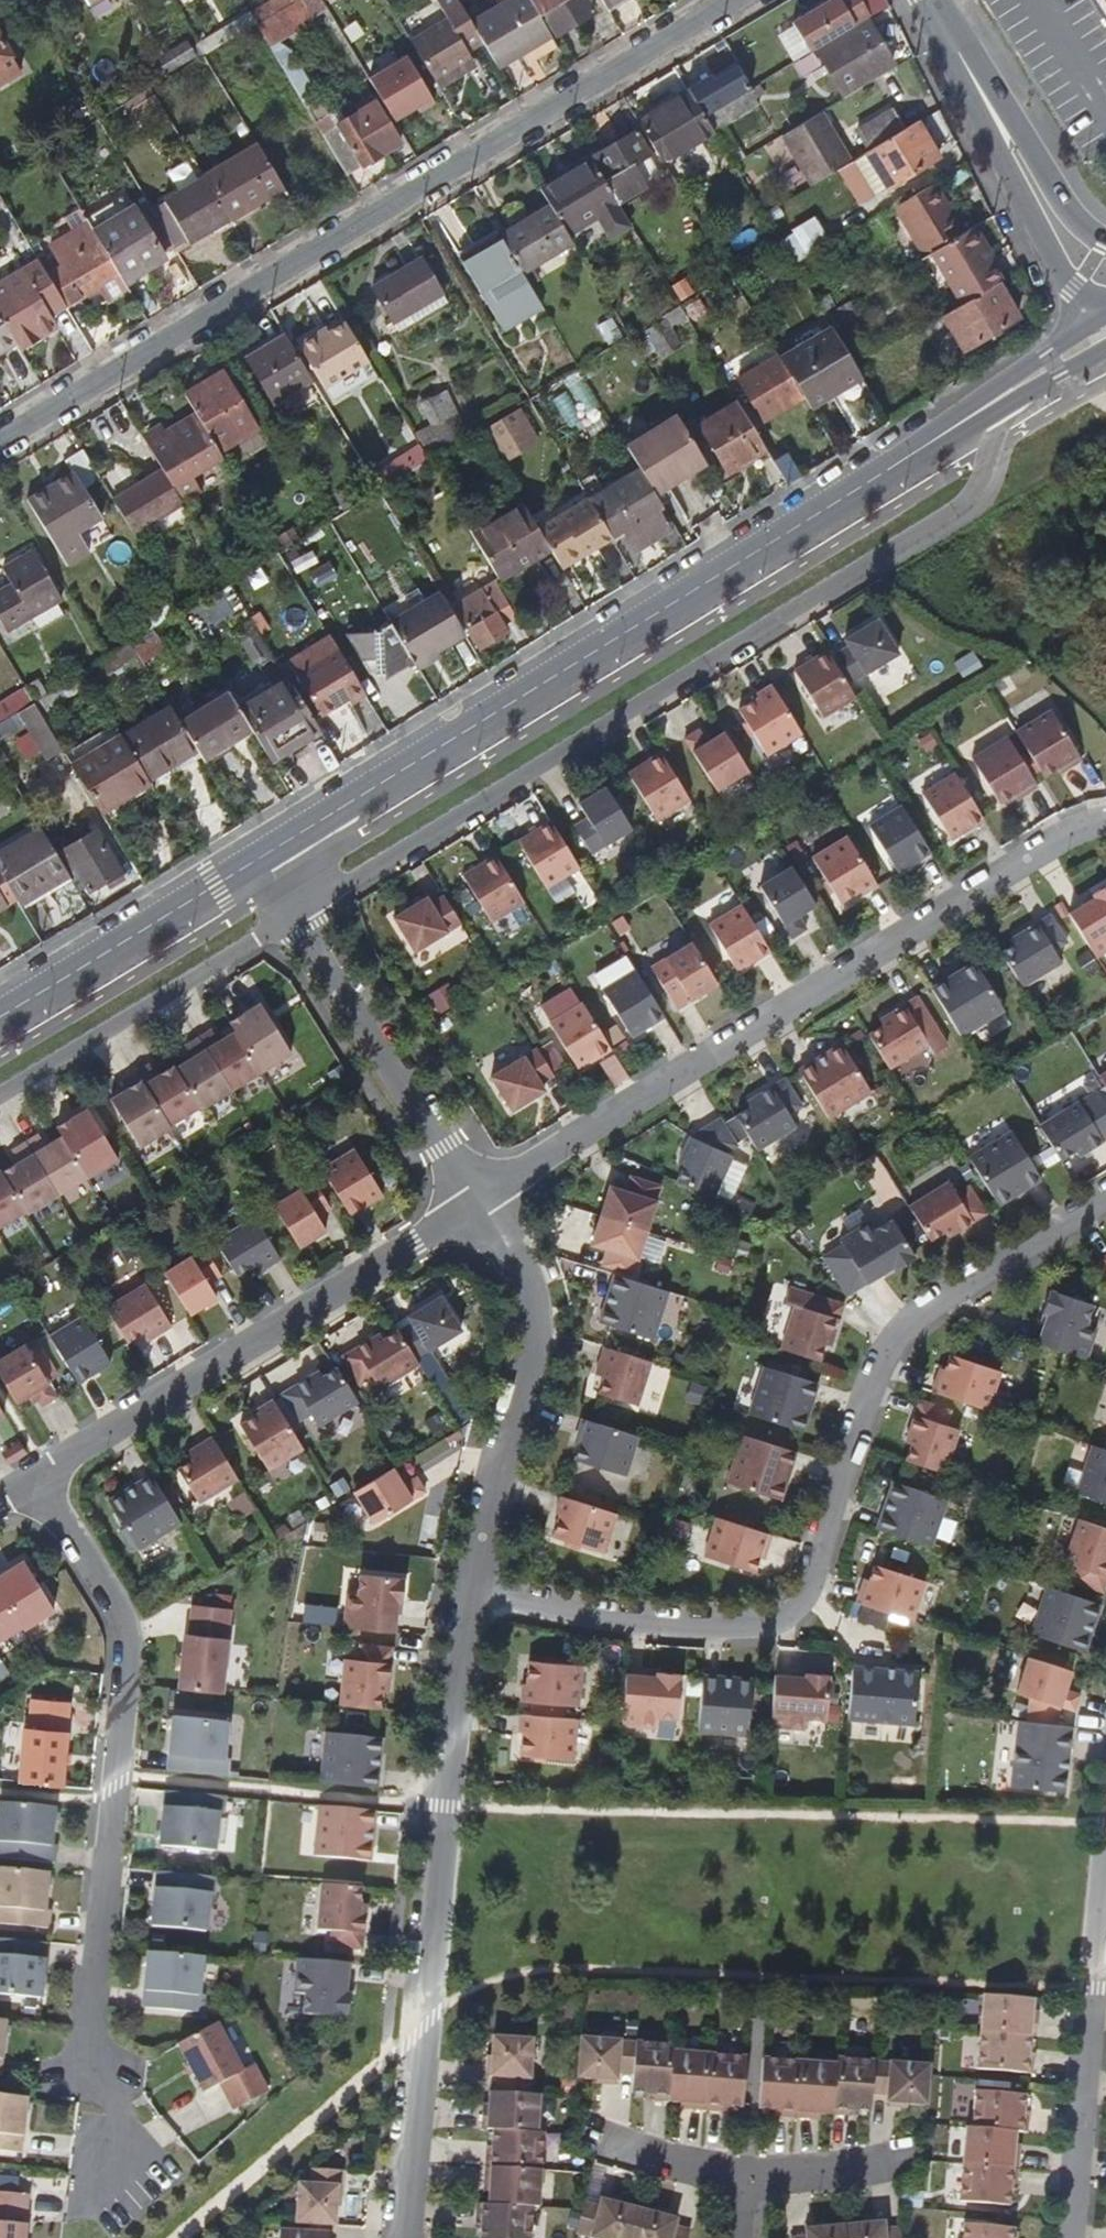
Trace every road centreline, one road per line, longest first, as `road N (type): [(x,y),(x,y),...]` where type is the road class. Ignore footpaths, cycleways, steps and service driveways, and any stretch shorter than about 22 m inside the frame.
road 1 (residential): [(298,916),(964,510),(997,446),(1009,391)]
road 2 (residential): [(473,1595),(691,1628),(794,1626),(874,1371),(911,1318),(1105,1206)]
road 3 (residential): [(0,440),(729,0)]
road 4 (secondary): [(266,863),(942,433)]
road 5 (residential): [(1105,836),(1063,842),(473,1214)]
road 6 (residential): [(31,1486),(119,1609),(136,1675),(89,2050),(116,2102),(121,2154)]
road 7 (residential): [(473,1595),(448,1752),(401,2237)]
road 8 (residential): [(473,1214),(31,1486)]
road 9 (residential): [(1073,2237),(1105,1817)]
road 10 (residential): [(473,1214),(547,1346),(499,1471),(473,1595)]
road 11 (residential): [(0,1094),(298,916)]
road 12 (residential): [(473,1214),(298,916)]
road 13 (secondary): [(0,1020),(266,863)]
road 14 (residential): [(985,105),(1067,294)]
road 15 (residential): [(1067,294),(1067,332),(942,433)]
road 16 (residential): [(1105,212),(1058,180),(985,105)]
road 17 (residential): [(746,2172),(612,2145)]
road 18 (residential): [(746,2172),(882,2165)]

